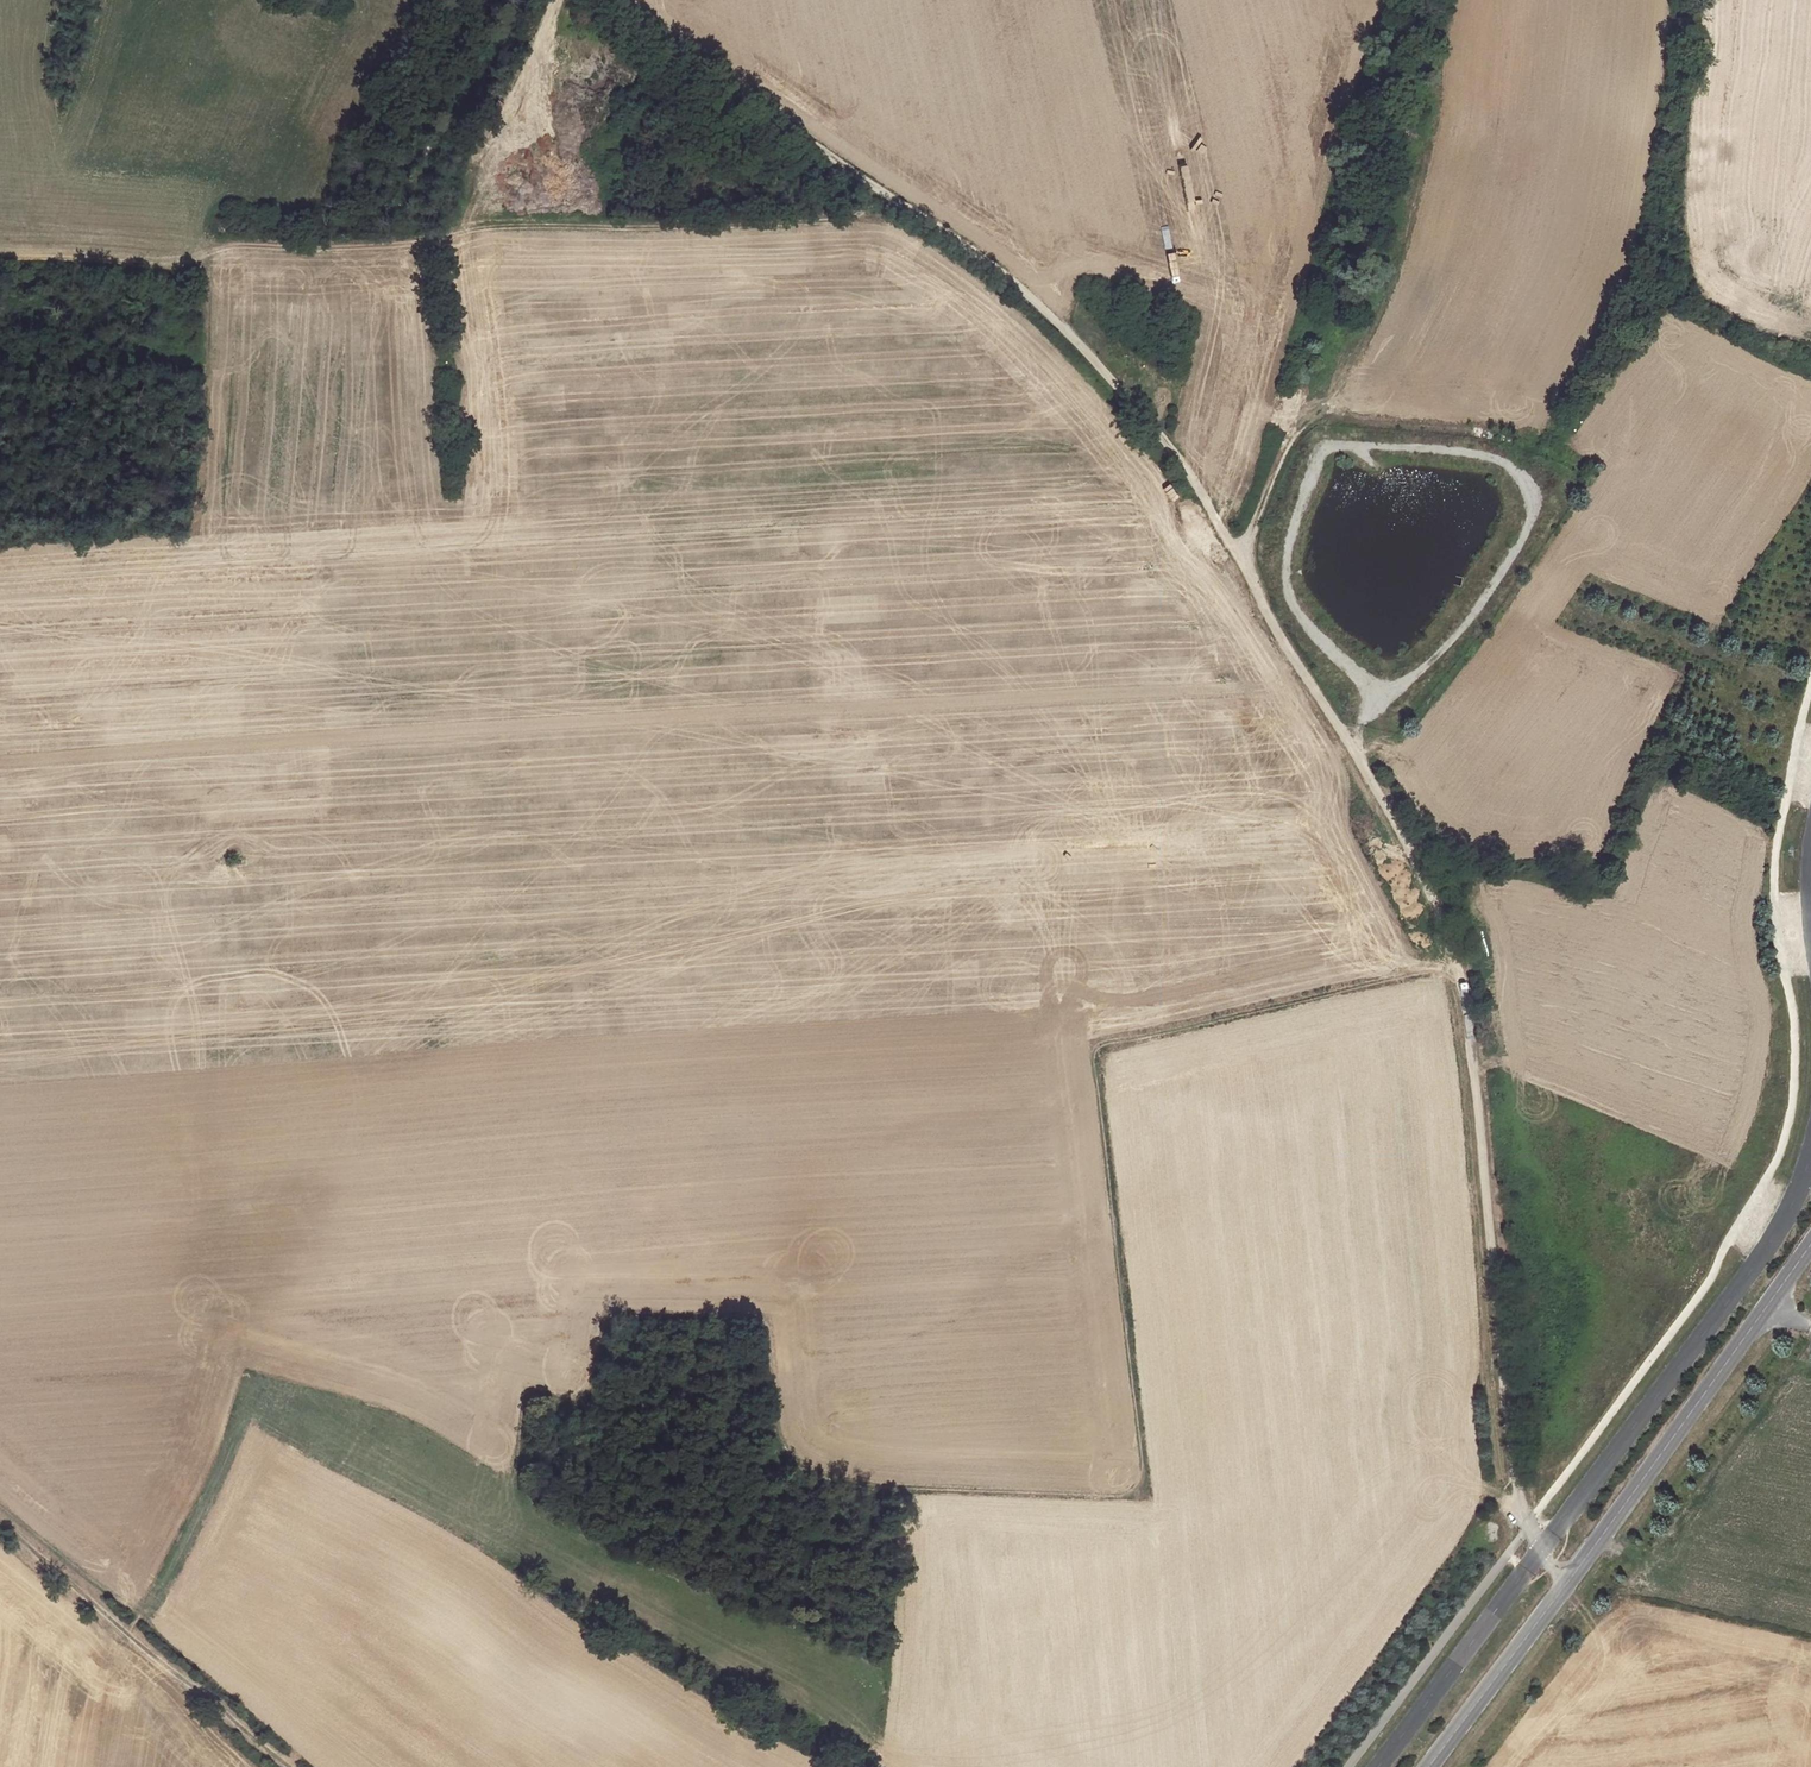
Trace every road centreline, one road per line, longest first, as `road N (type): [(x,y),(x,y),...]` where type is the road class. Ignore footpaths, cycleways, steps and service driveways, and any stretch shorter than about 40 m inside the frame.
road 1 (track): [(1529,1525),(1514,1479),(1463,980),(1399,830),(1268,617),(1244,562),(1139,408),(1038,304),(610,0)]
road 2 (track): [(0,258),(163,261),(236,245),(387,246),(511,227),(663,229),(844,217),(880,189)]
road 3 (unclassified): [(1377,1766),(1756,1262),(1810,1150)]
road 4 (tertiary): [(1426,1766),(1810,1240)]
road 5 (track): [(0,1528),(289,1766)]

